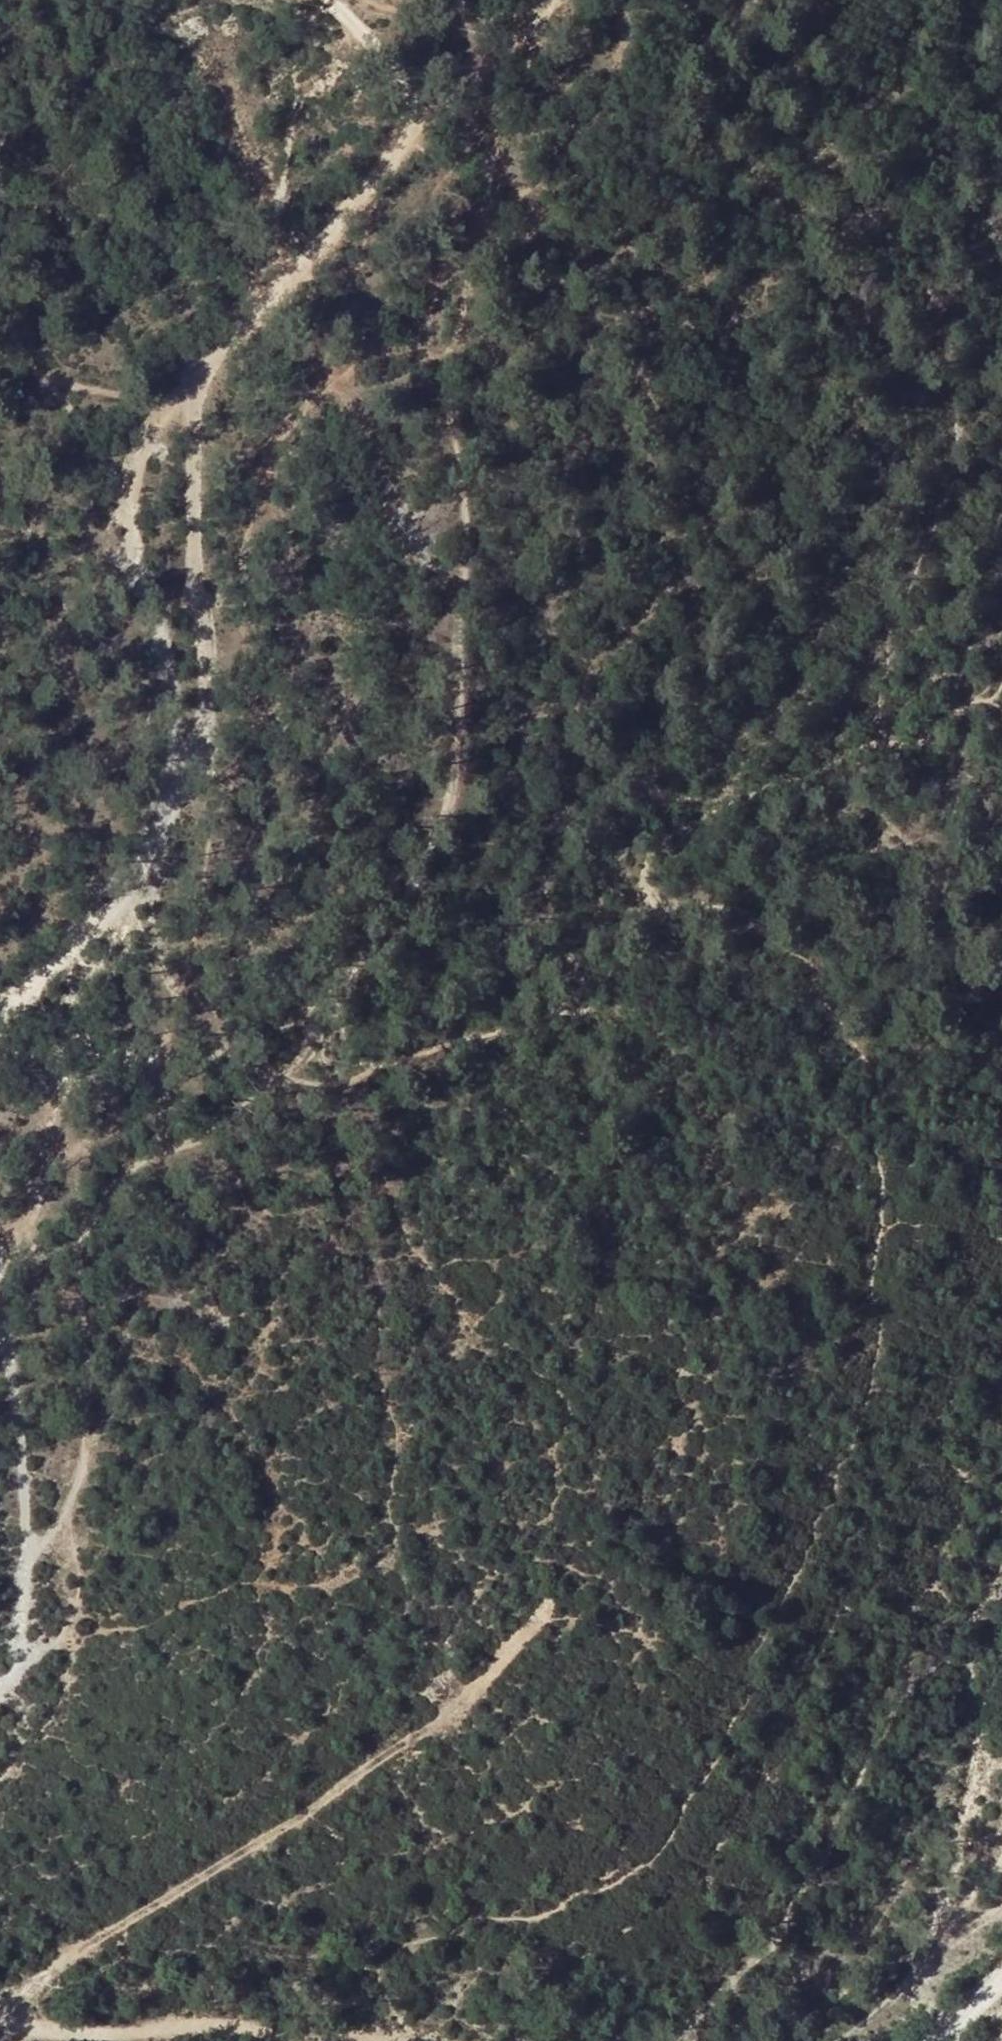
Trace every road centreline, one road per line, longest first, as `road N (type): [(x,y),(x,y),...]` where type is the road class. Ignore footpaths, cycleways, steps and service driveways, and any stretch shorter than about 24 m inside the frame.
road 1 (track): [(135,457),(170,609),(171,688),(157,785),(136,840),(0,1061)]
road 2 (track): [(135,457),(531,0)]
road 3 (track): [(0,2019),(119,2022),(237,2000),(429,2025),(465,2040)]
road 4 (track): [(0,1654),(18,1621),(21,1515),(21,1444),(0,1326)]

